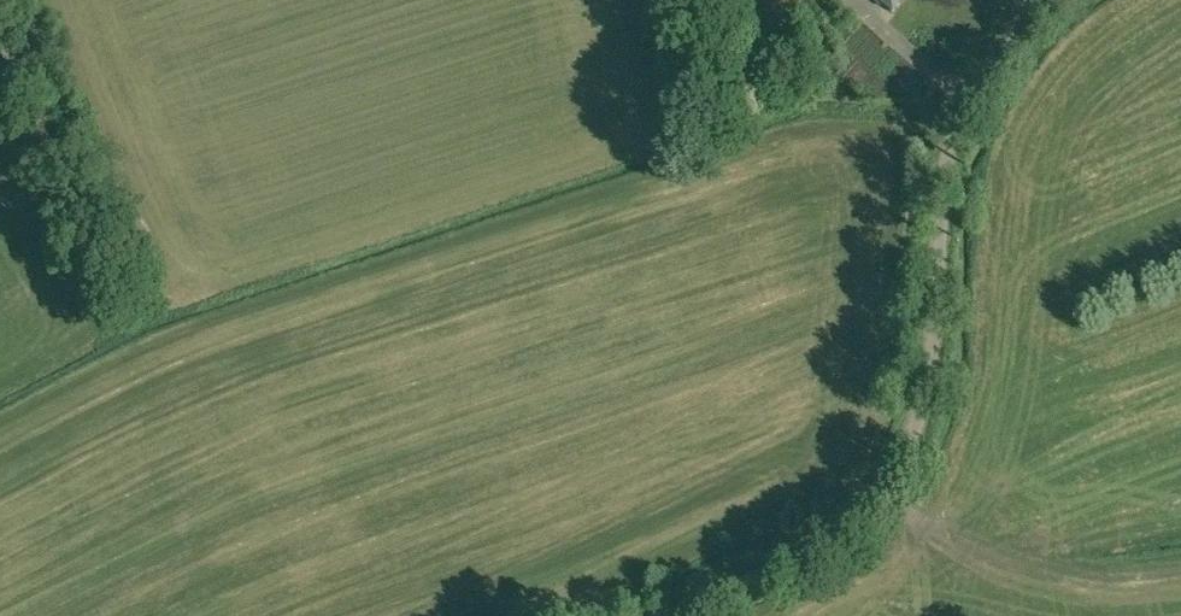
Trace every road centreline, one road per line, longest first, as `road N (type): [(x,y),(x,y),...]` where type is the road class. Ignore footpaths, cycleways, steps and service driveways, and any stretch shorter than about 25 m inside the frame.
road 1 (unclassified): [(687,615),(779,577),(878,519),(901,491),(915,450),(966,111),(1018,19),(1046,0)]

